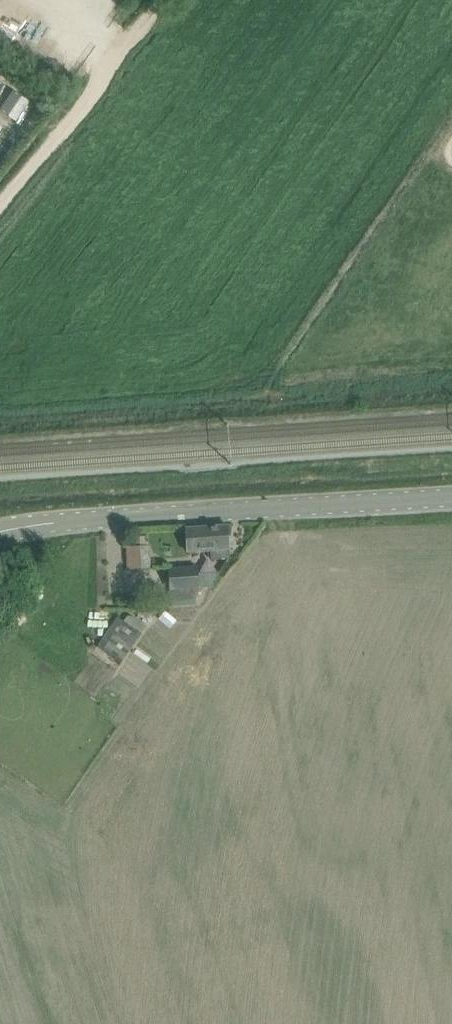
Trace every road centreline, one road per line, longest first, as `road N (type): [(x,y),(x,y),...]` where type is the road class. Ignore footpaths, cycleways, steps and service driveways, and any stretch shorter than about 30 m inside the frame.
road 1 (secondary): [(451,497),(0,532)]
road 2 (track): [(161,0),(0,203)]

